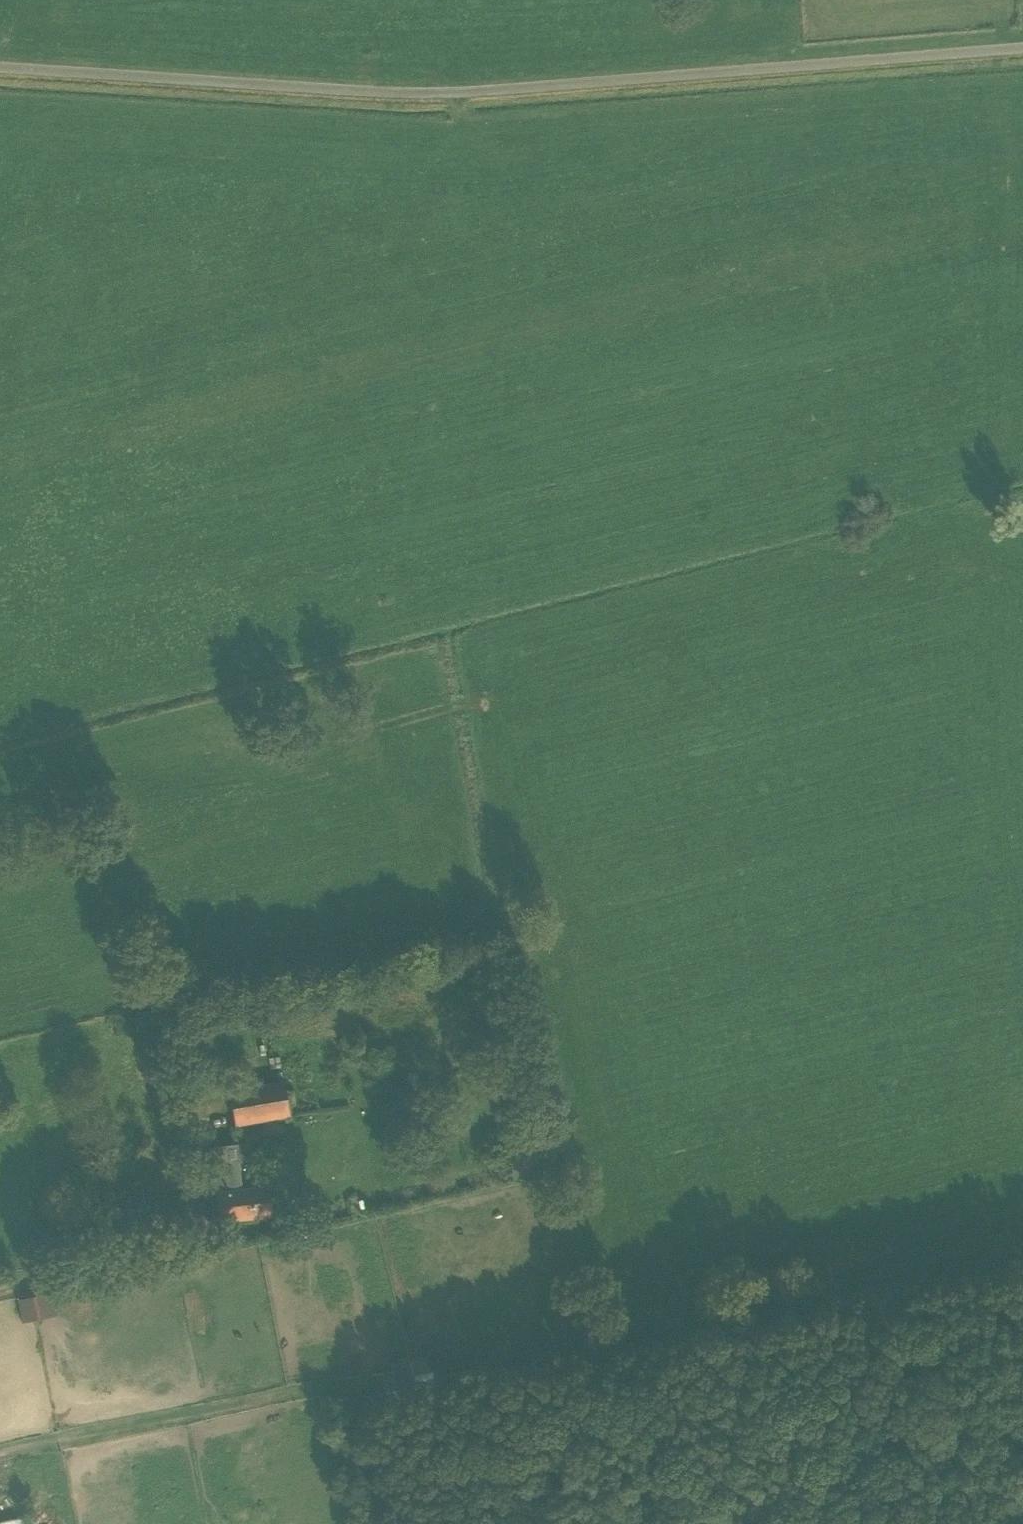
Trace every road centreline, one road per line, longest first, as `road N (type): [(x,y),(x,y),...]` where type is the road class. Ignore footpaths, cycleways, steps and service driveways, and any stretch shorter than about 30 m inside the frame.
road 1 (track): [(1022,49),(414,94),(0,67)]

